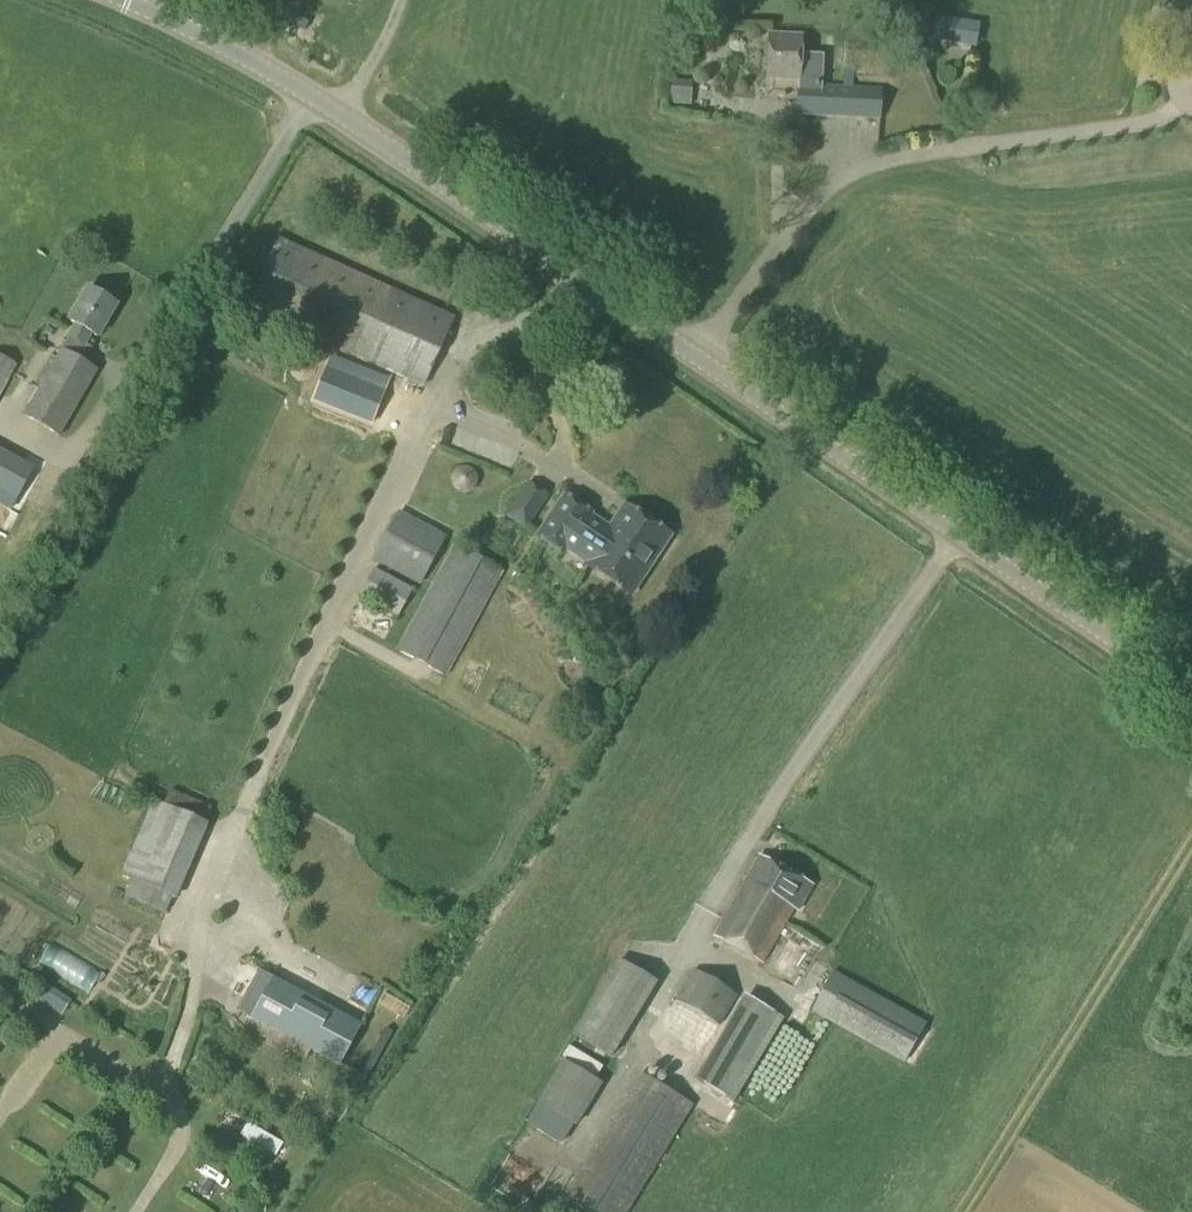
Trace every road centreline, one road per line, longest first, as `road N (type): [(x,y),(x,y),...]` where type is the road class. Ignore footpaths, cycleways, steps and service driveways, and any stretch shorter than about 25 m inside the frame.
road 1 (tertiary): [(1191,700),(338,115),(127,0)]

